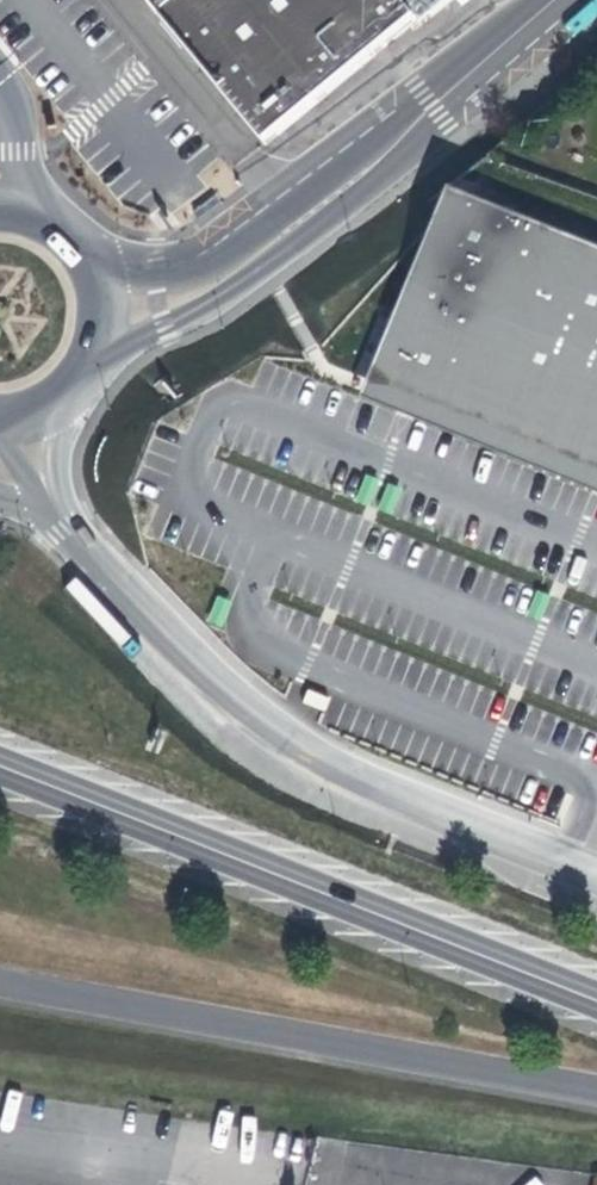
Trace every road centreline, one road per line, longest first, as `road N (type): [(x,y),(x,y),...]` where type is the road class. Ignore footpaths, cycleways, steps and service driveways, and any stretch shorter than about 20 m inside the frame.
road 1 (primary): [(596,994),(0,753)]
road 2 (unclassified): [(67,529),(203,670),(309,753),(596,874)]
road 3 (primary): [(0,783),(596,1021)]
road 4 (primary): [(0,977),(596,1081)]
road 5 (tertiary): [(99,358),(170,329),(322,225),(395,162),(437,105)]
road 6 (tertiary): [(437,105),(188,260),(155,266),(93,258)]
road 7 (tertiary): [(437,105),(557,0)]
road 8 (unclassified): [(67,529),(60,453),(71,396)]

